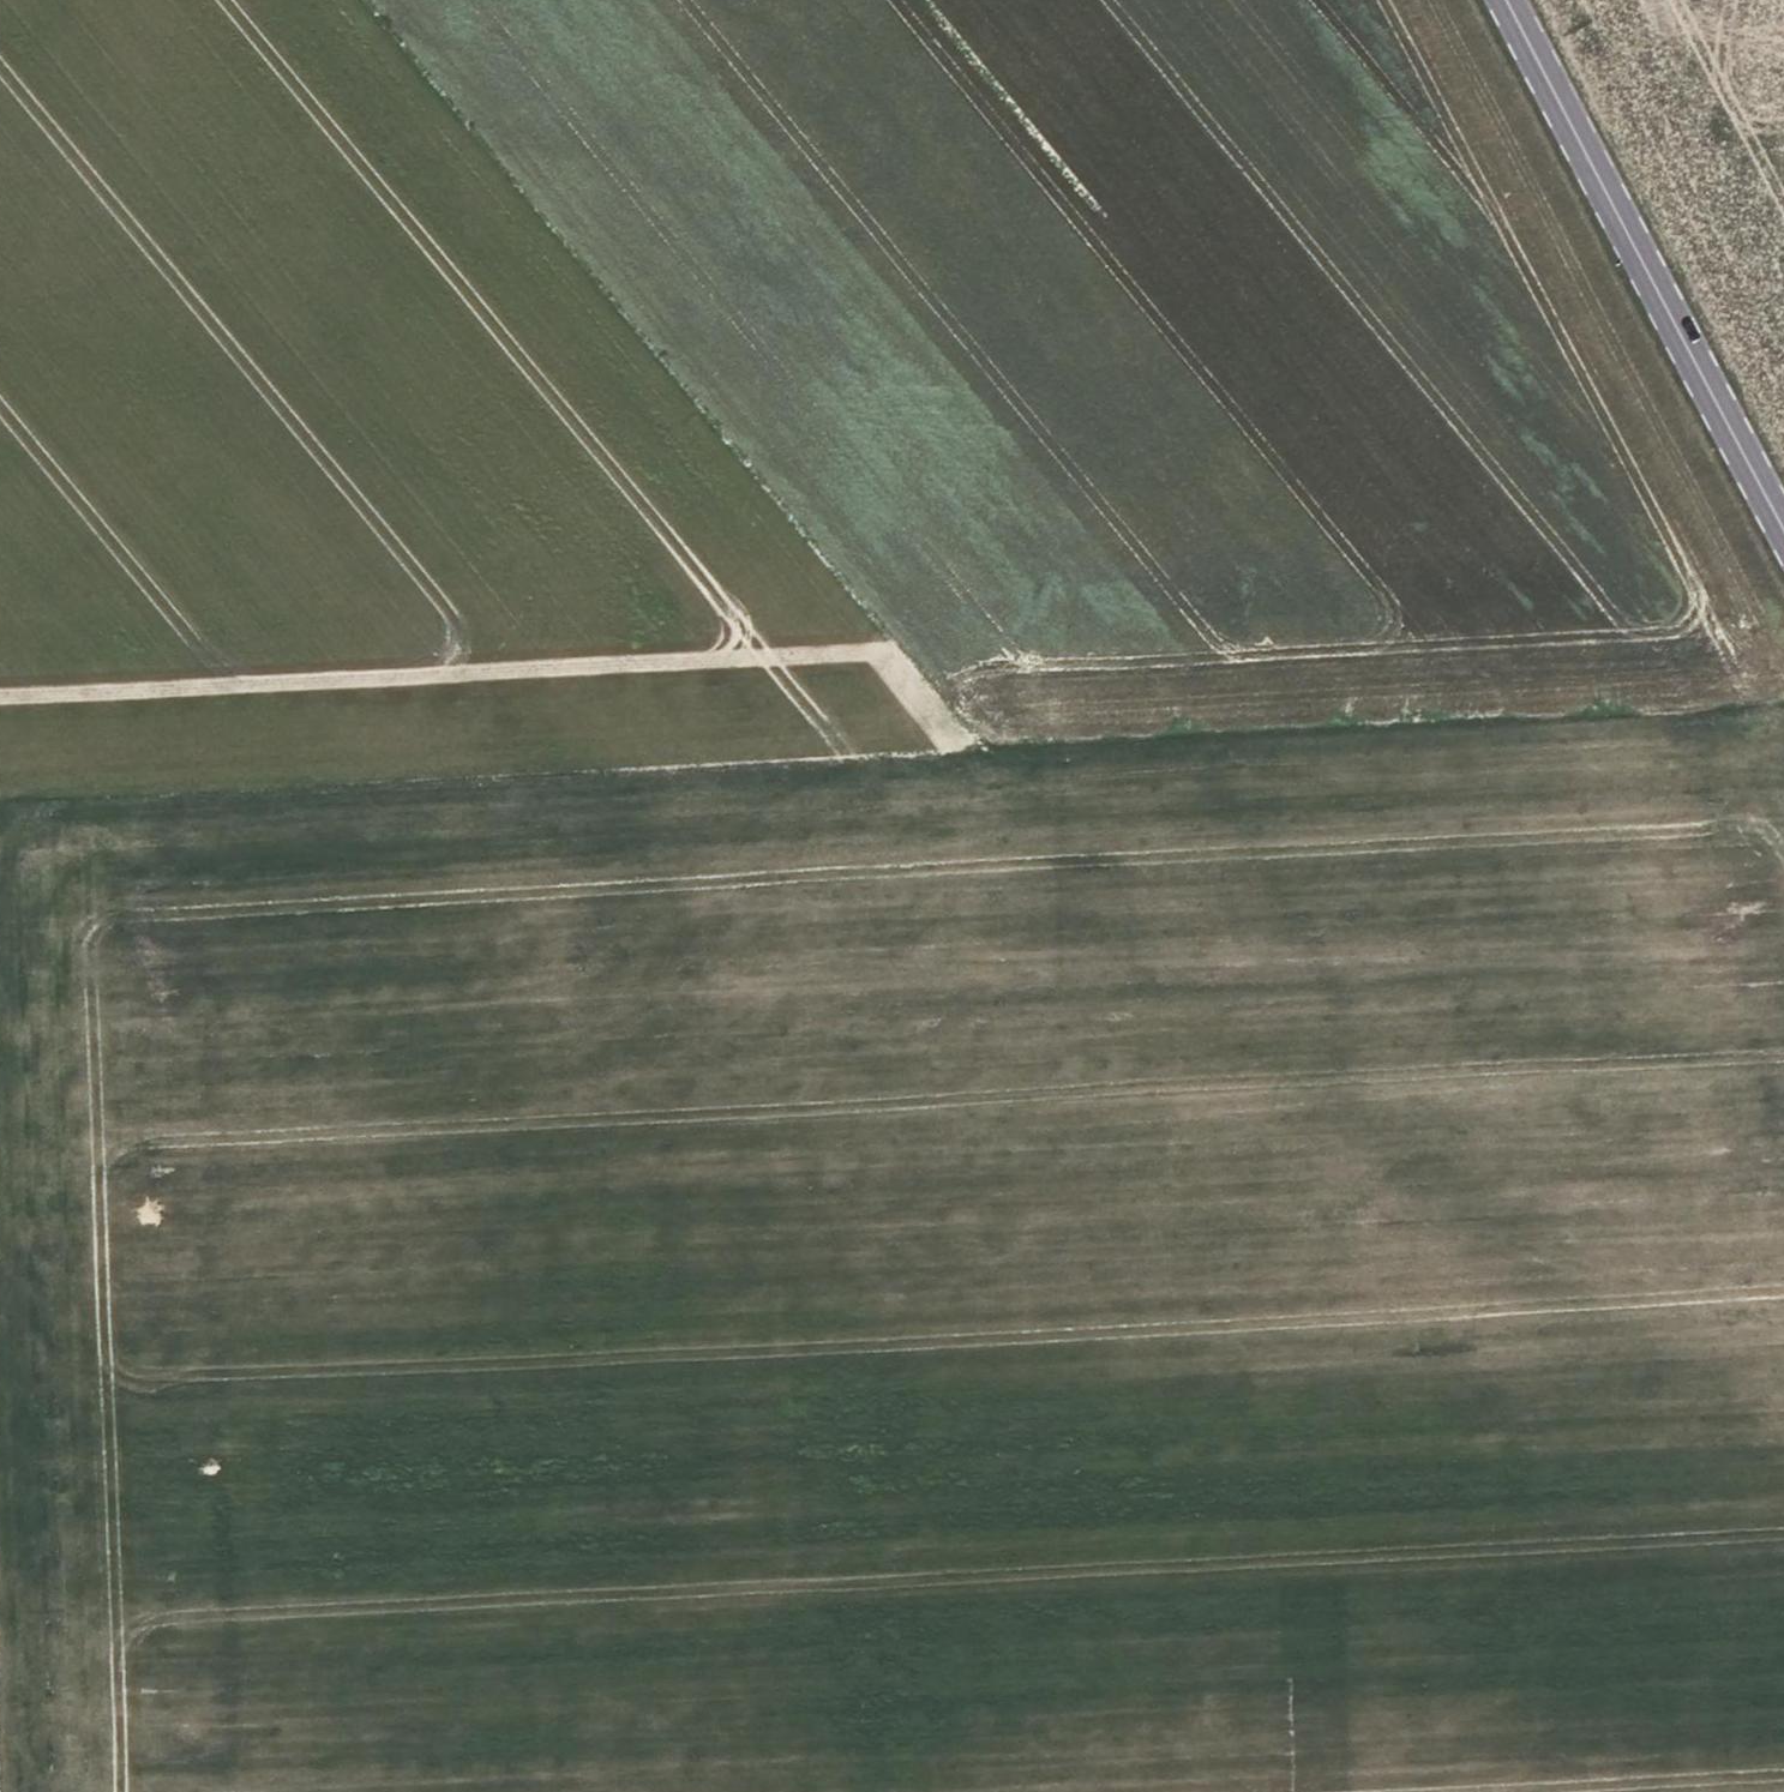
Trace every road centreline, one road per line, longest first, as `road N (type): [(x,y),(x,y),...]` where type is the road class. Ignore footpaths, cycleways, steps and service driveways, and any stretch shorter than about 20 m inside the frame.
road 1 (secondary): [(1783,540),(1508,0)]

